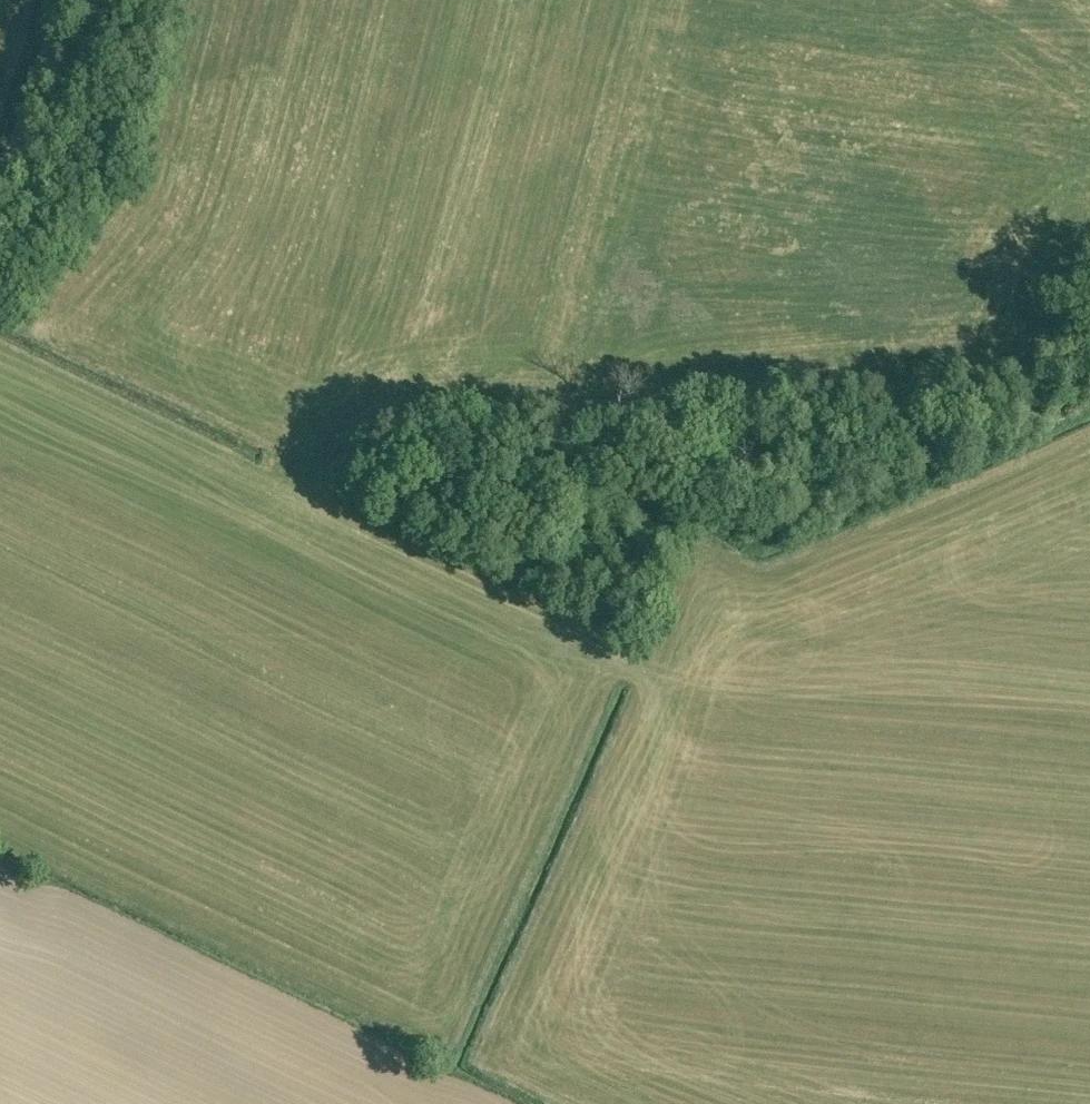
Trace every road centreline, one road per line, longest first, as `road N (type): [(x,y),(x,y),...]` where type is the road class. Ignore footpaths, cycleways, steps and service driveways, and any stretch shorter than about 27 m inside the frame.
road 1 (unclassified): [(0,175),(37,96),(59,0)]

